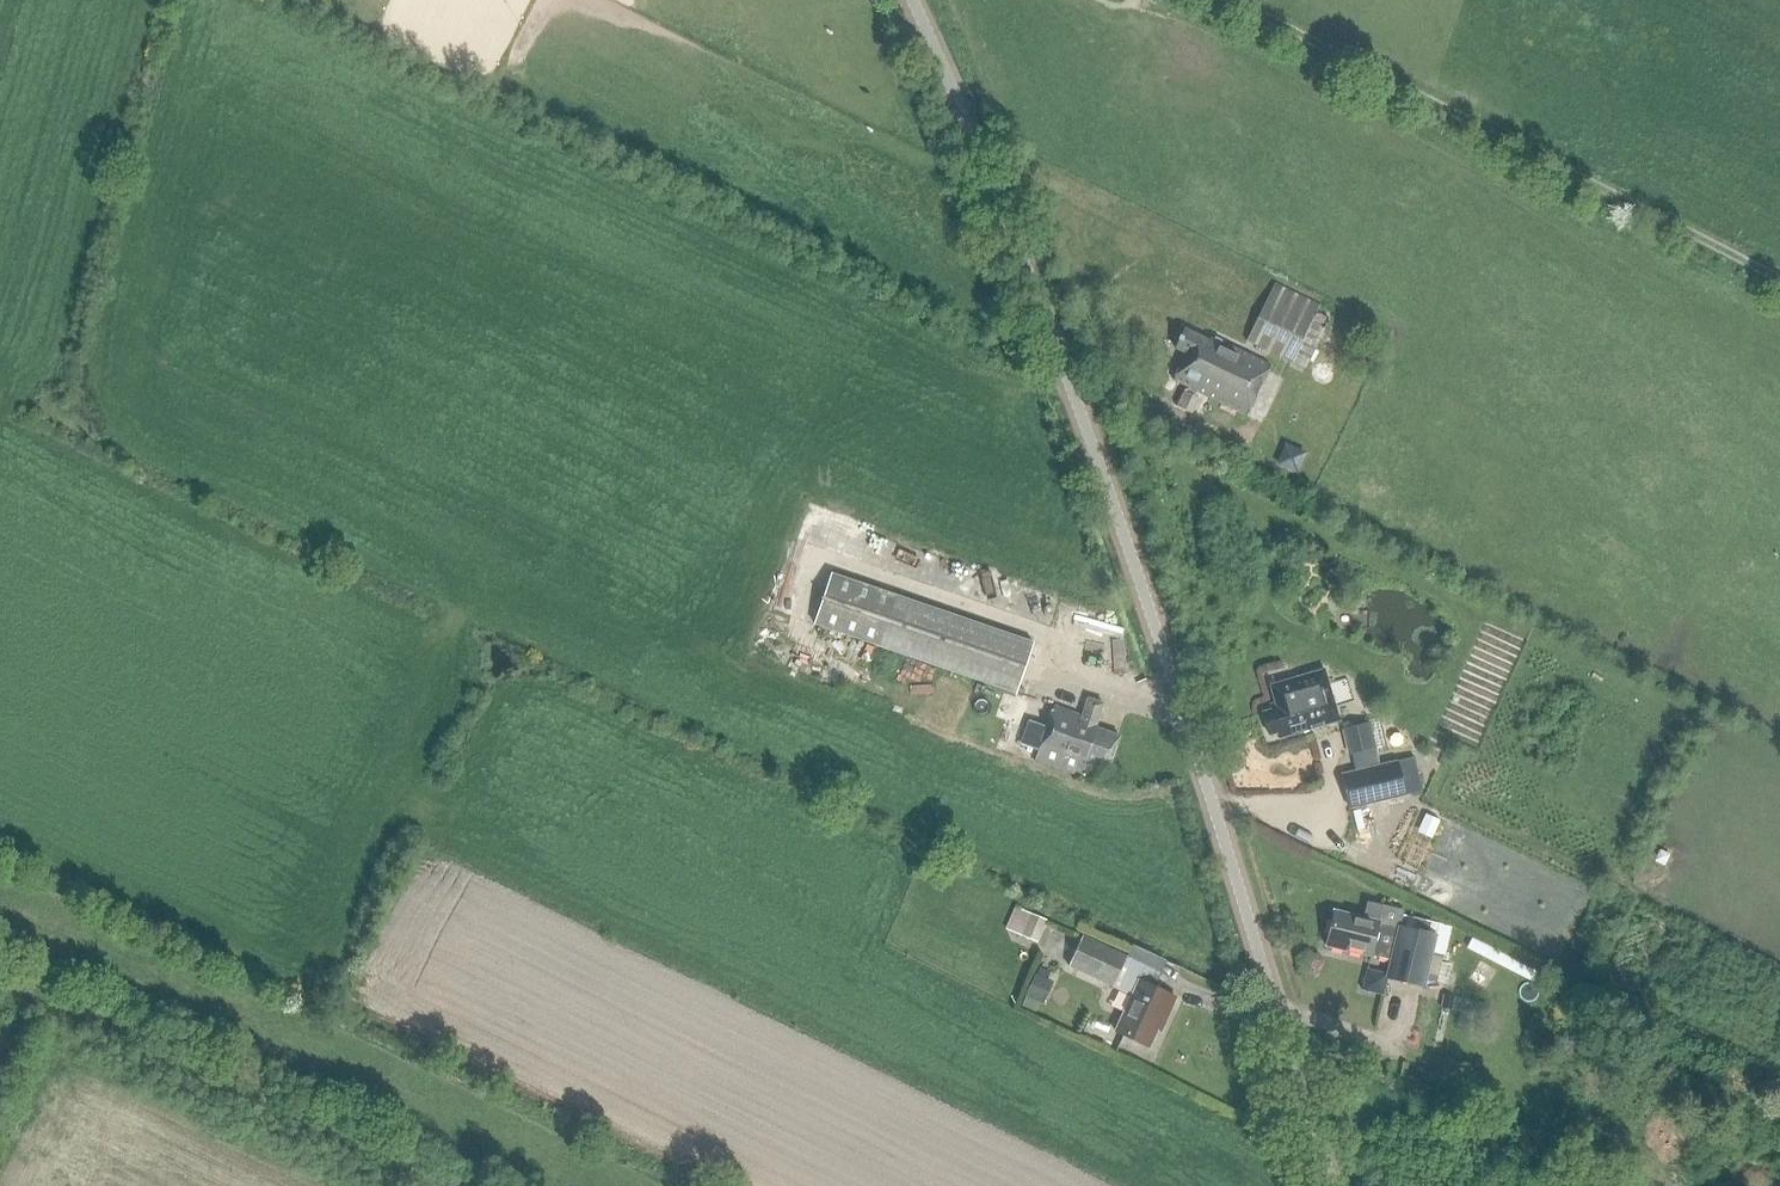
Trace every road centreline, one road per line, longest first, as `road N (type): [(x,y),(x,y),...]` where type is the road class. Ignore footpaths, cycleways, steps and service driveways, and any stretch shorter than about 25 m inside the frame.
road 1 (tertiary): [(1342,1185),(1102,464),(911,0)]
road 2 (track): [(1779,280),(1231,0)]
road 3 (track): [(441,1185),(0,973)]

